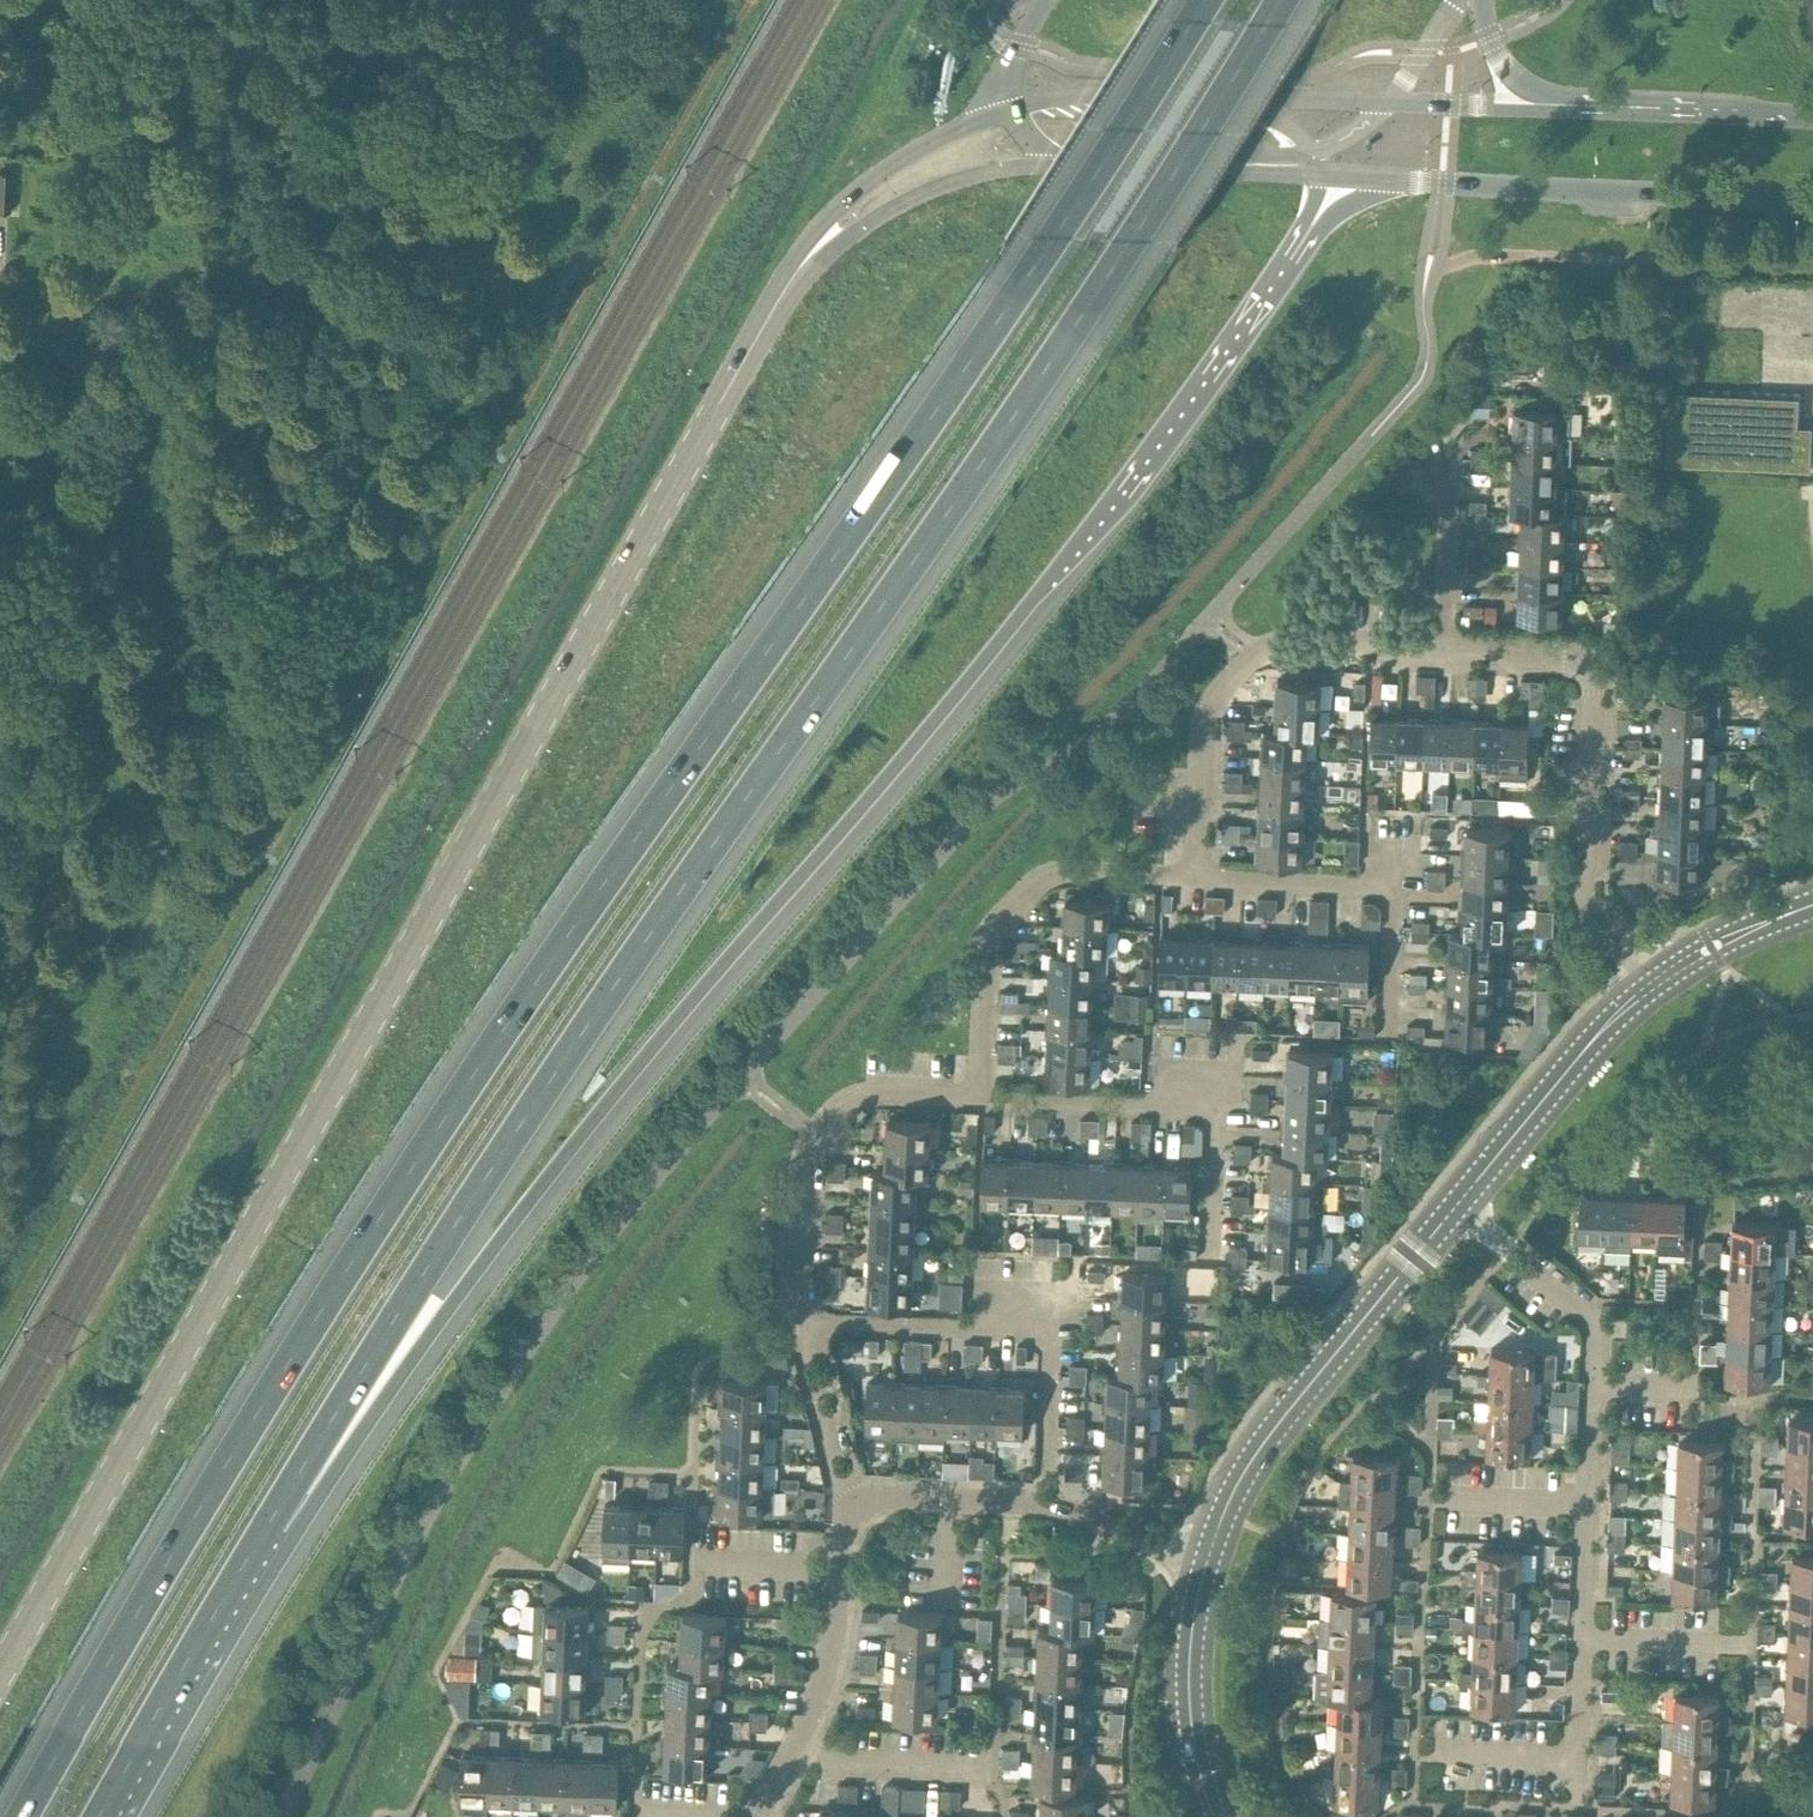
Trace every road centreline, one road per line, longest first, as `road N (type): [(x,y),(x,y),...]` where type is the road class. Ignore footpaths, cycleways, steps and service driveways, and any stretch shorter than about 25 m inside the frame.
road 1 (trunk): [(1206,0),(1055,238),(479,1058),(201,1507),(24,1816)]
road 2 (trunk): [(279,1506),(524,1120),(1130,241),(1283,0)]
road 3 (trunk): [(279,1506),(1104,509),(1306,221),(1323,178)]
road 4 (tertiary): [(792,277),(0,1673)]
road 5 (tertiary): [(1323,178),(1812,199)]
road 6 (residential): [(1655,980),(1587,899),(1598,691),(1587,671),(1564,658),(1444,651)]
road 7 (residential): [(1444,651),(1296,644),(1254,655),(1204,711),(1194,879)]
road 8 (tertiary): [(1206,1562),(1259,1455),(1458,1212)]
road 9 (residential): [(1194,879),(1053,873),(990,928),(982,1101)]
road 10 (residential): [(847,1497),(1051,1508),(1206,1562)]
road 11 (residential): [(982,1101),(866,1096),(849,1102),(817,1136),(798,1322)]
road 12 (trunk): [(98,1816),(279,1506)]
road 13 (tertiary): [(1458,1212),(1564,1074),(1655,980)]
road 14 (tertiary): [(792,277),(910,199),(994,170),(1056,161)]
road 15 (tertiary): [(1004,110),(872,180),(810,237),(792,277)]
road 16 (residential): [(790,1759),(834,1654),(847,1497)]
road 17 (residential): [(1440,1752),(1582,1759),(1585,1639)]
road 18 (tertiary): [(1214,1816),(1188,1719),(1191,1634),(1206,1562)]
road 19 (residential): [(798,1322),(1054,1334)]
road 20 (tertiary): [(1248,100),(1077,97),(1004,110)]
road 21 (residential): [(1596,1390),(1598,1329),(1458,1212)]
road 22 (tertiary): [(1812,120),(1574,108)]
road 23 (residential): [(1215,1111),(982,1101)]
road 24 (tertiary): [(1056,161),(1271,171)]
road 25 (residential): [(790,1759),(992,1768)]
road 26 (residential): [(1444,651),(1450,476),(1432,460)]
road 27 (residential): [(1390,886),(1194,879)]
road 28 (tertiary): [(1574,108),(1390,102)]
road 29 (residential): [(847,1497),(798,1322)]
road 30 (tertiary): [(1655,980),(1712,947),(1812,908)]
road 31 (residential): [(1585,1639),(1748,1646)]
road 32 (residential): [(1429,1501),(1591,1507)]
road 33 (residential): [(1385,1040),(1390,886)]
road 34 (trunk): [(1574,108),(1507,68),(1480,0)]
road 35 (residential): [(1211,1260),(1215,1111)]
road 36 (tertiary): [(1390,102),(1248,100)]
road 37 (residential): [(1054,1334),(1045,1468)]
road 38 (residential): [(1585,1639),(1591,1507)]
road 39 (trunk): [(1390,102),(1456,0)]

